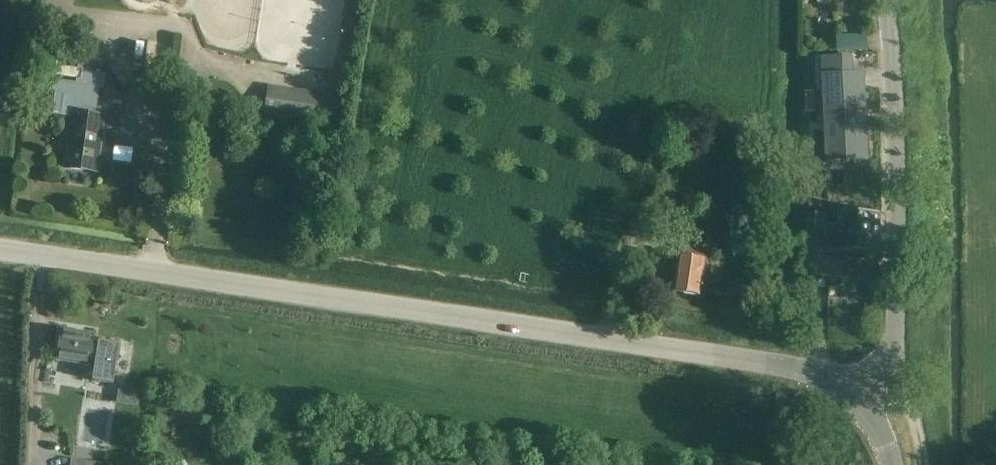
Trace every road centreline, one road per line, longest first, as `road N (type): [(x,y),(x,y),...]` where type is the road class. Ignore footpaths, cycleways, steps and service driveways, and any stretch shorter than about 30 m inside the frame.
road 1 (unclassified): [(0,250),(779,365),(832,378),(857,395)]
road 2 (unclassified): [(857,395),(894,329),(885,0)]

